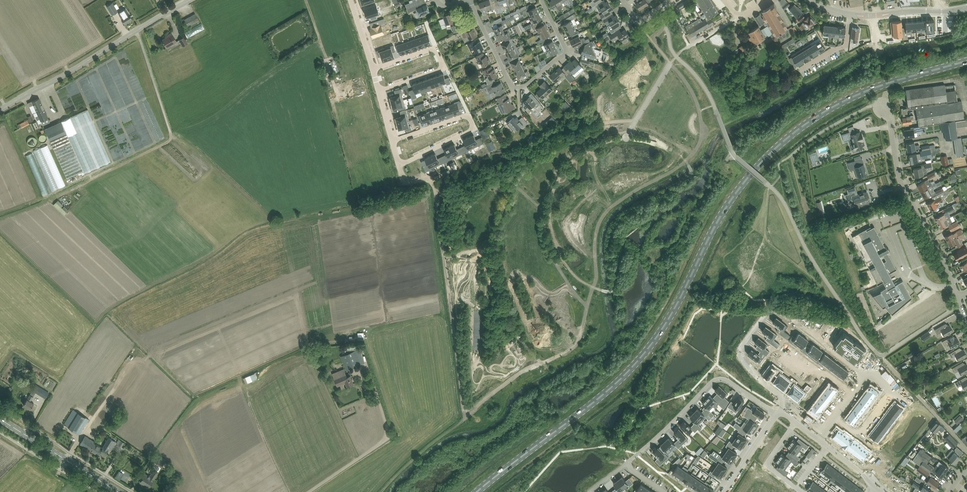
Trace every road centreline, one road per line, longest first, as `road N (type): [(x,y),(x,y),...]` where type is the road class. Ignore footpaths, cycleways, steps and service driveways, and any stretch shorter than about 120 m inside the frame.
road 1 (primary): [(477,491),(638,361),(724,210),(789,137),(862,92),(966,61)]
road 2 (residential): [(867,376),(784,313),(768,312),(742,355),(786,400),(777,413)]
road 3 (tertiary): [(0,110),(189,0)]
road 4 (residential): [(542,0),(566,53),(522,88),(469,0)]
road 5 (residential): [(957,298),(899,178),(887,107)]
road 6 (residential): [(777,413),(716,379),(627,463)]
road 7 (residential): [(400,165),(476,128),(469,114),(393,141)]
road 8 (residential): [(379,91),(442,68),(433,49),(373,70)]
road 9 (secondary): [(119,491),(0,418)]

